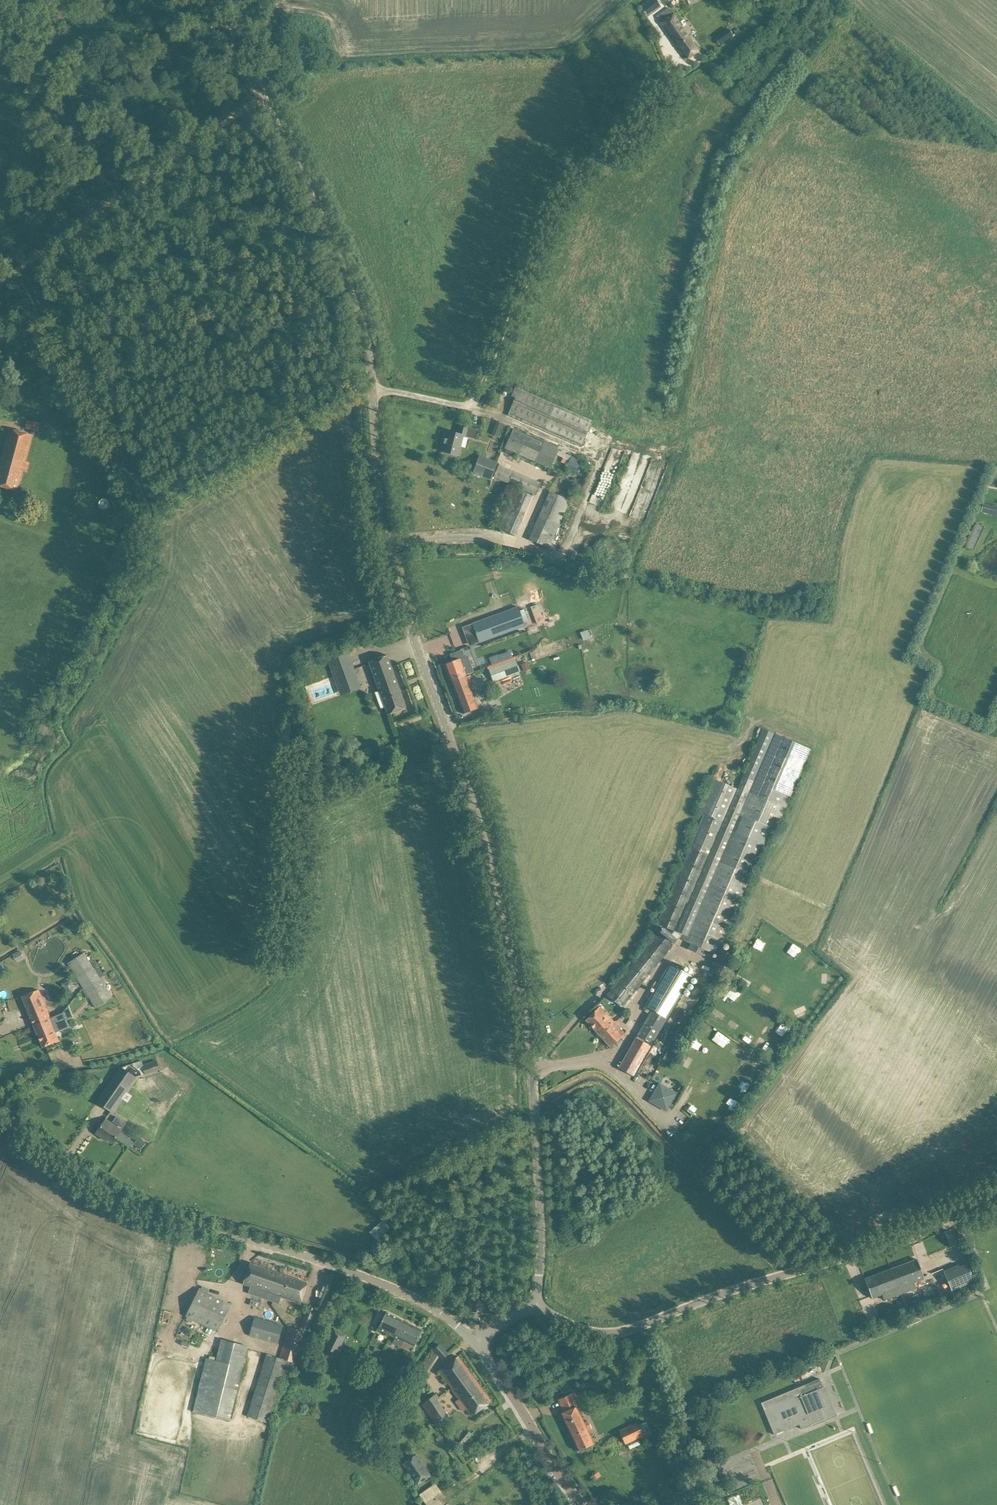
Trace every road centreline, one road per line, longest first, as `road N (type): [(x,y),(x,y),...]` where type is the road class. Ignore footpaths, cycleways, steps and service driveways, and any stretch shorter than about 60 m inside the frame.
road 1 (tertiary): [(533,1304),(542,1257),(522,1001),(471,800),(393,565),(356,307),(212,0)]
road 2 (track): [(853,15),(731,178),(668,446),(613,441),(589,453),(469,402)]
road 3 (tertiary): [(475,1340),(438,1310),(359,1275),(144,1206),(0,1112)]
road 4 (track): [(373,390),(469,402),(480,390),(567,179),(641,117),(677,50)]
road 5 (unclassified): [(533,1304),(578,1327),(620,1334),(729,1289),(886,1247),(996,1192)]
road 6 (track): [(269,0),(262,98),(0,287)]
road 7 (tertiary): [(582,1504),(475,1340)]

